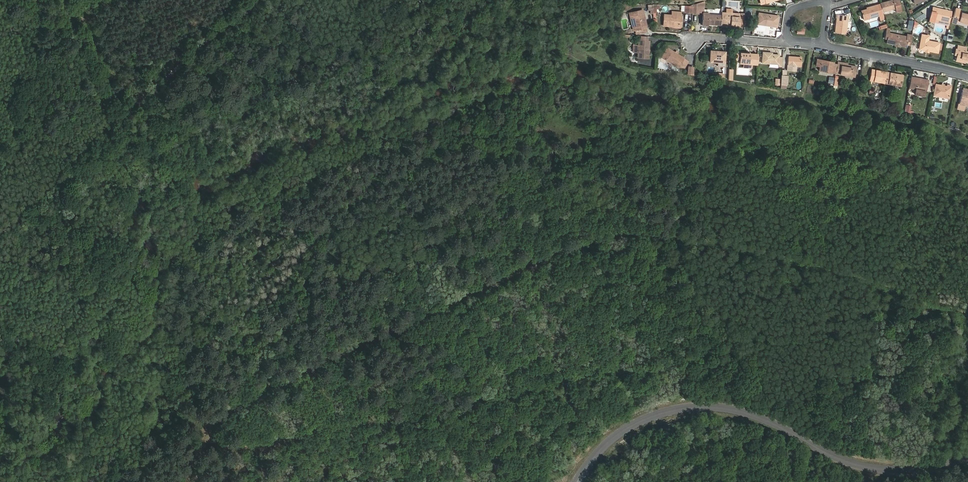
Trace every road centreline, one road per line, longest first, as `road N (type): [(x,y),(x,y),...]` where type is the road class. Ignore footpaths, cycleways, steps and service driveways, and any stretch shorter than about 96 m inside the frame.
road 1 (track): [(179,481),(202,435),(242,399),(562,247),(613,232),(656,232),(803,259),(967,314)]
road 2 (unclassified): [(967,458),(933,468),(882,469),(837,458),(764,419),(685,408),(619,433),(578,481)]
road 3 (track): [(0,238),(252,0)]
road 4 (residential): [(967,75),(823,46)]
road 5 (track): [(110,138),(62,0)]

